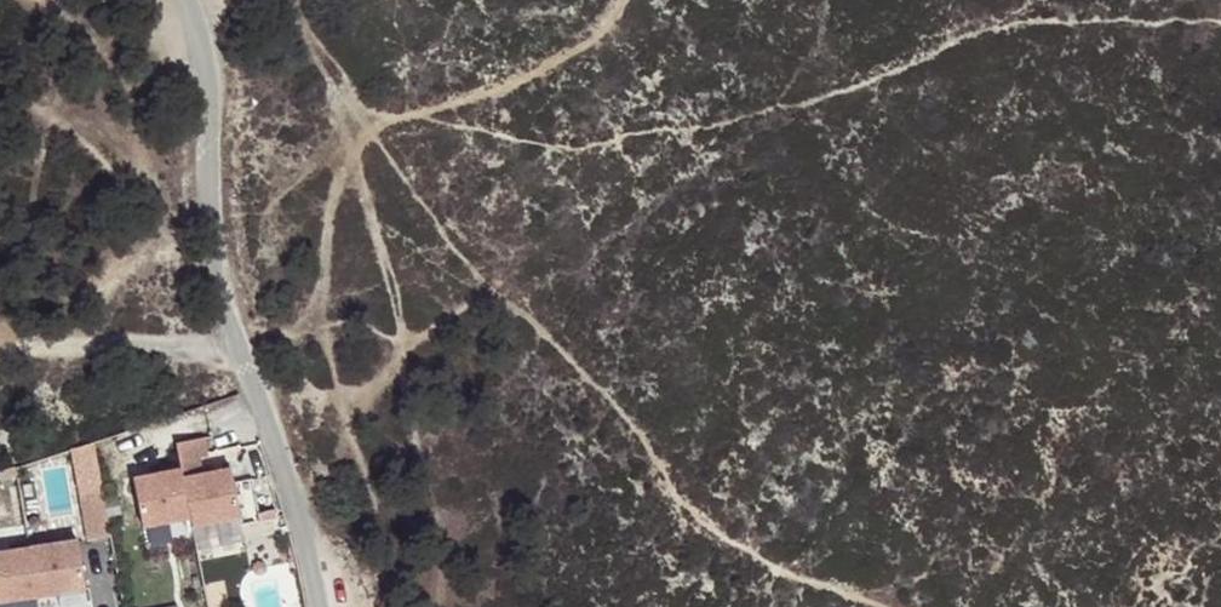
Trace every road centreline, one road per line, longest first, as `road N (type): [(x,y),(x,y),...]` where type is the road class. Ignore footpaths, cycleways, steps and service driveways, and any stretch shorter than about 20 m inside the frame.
road 1 (unclassified): [(320,606),(281,460),(236,349),(209,224),(207,75),(197,21),(184,0)]
road 2 (track): [(0,352),(119,341),(236,349)]

